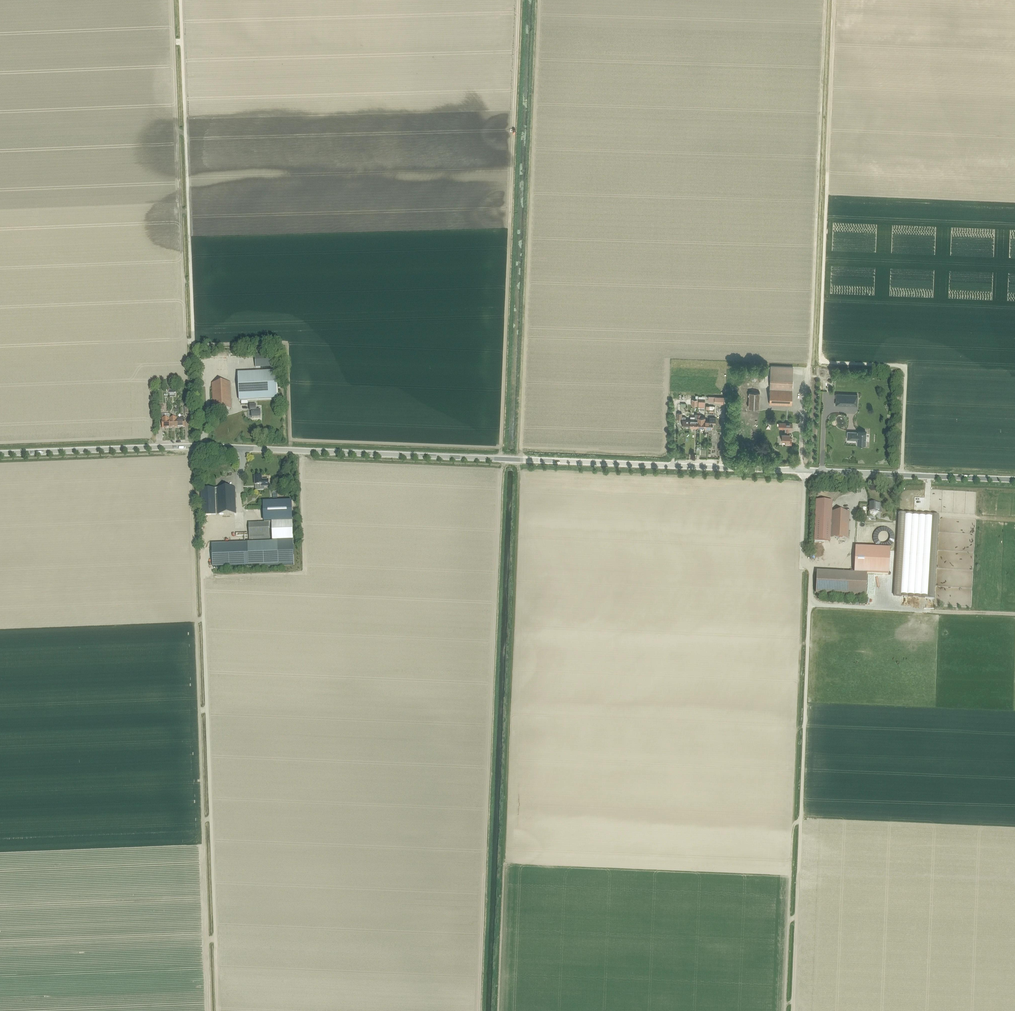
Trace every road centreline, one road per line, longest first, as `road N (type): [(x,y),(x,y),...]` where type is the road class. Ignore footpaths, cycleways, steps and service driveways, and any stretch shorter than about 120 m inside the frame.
road 1 (unclassified): [(0,454),(196,447),(1014,480)]

